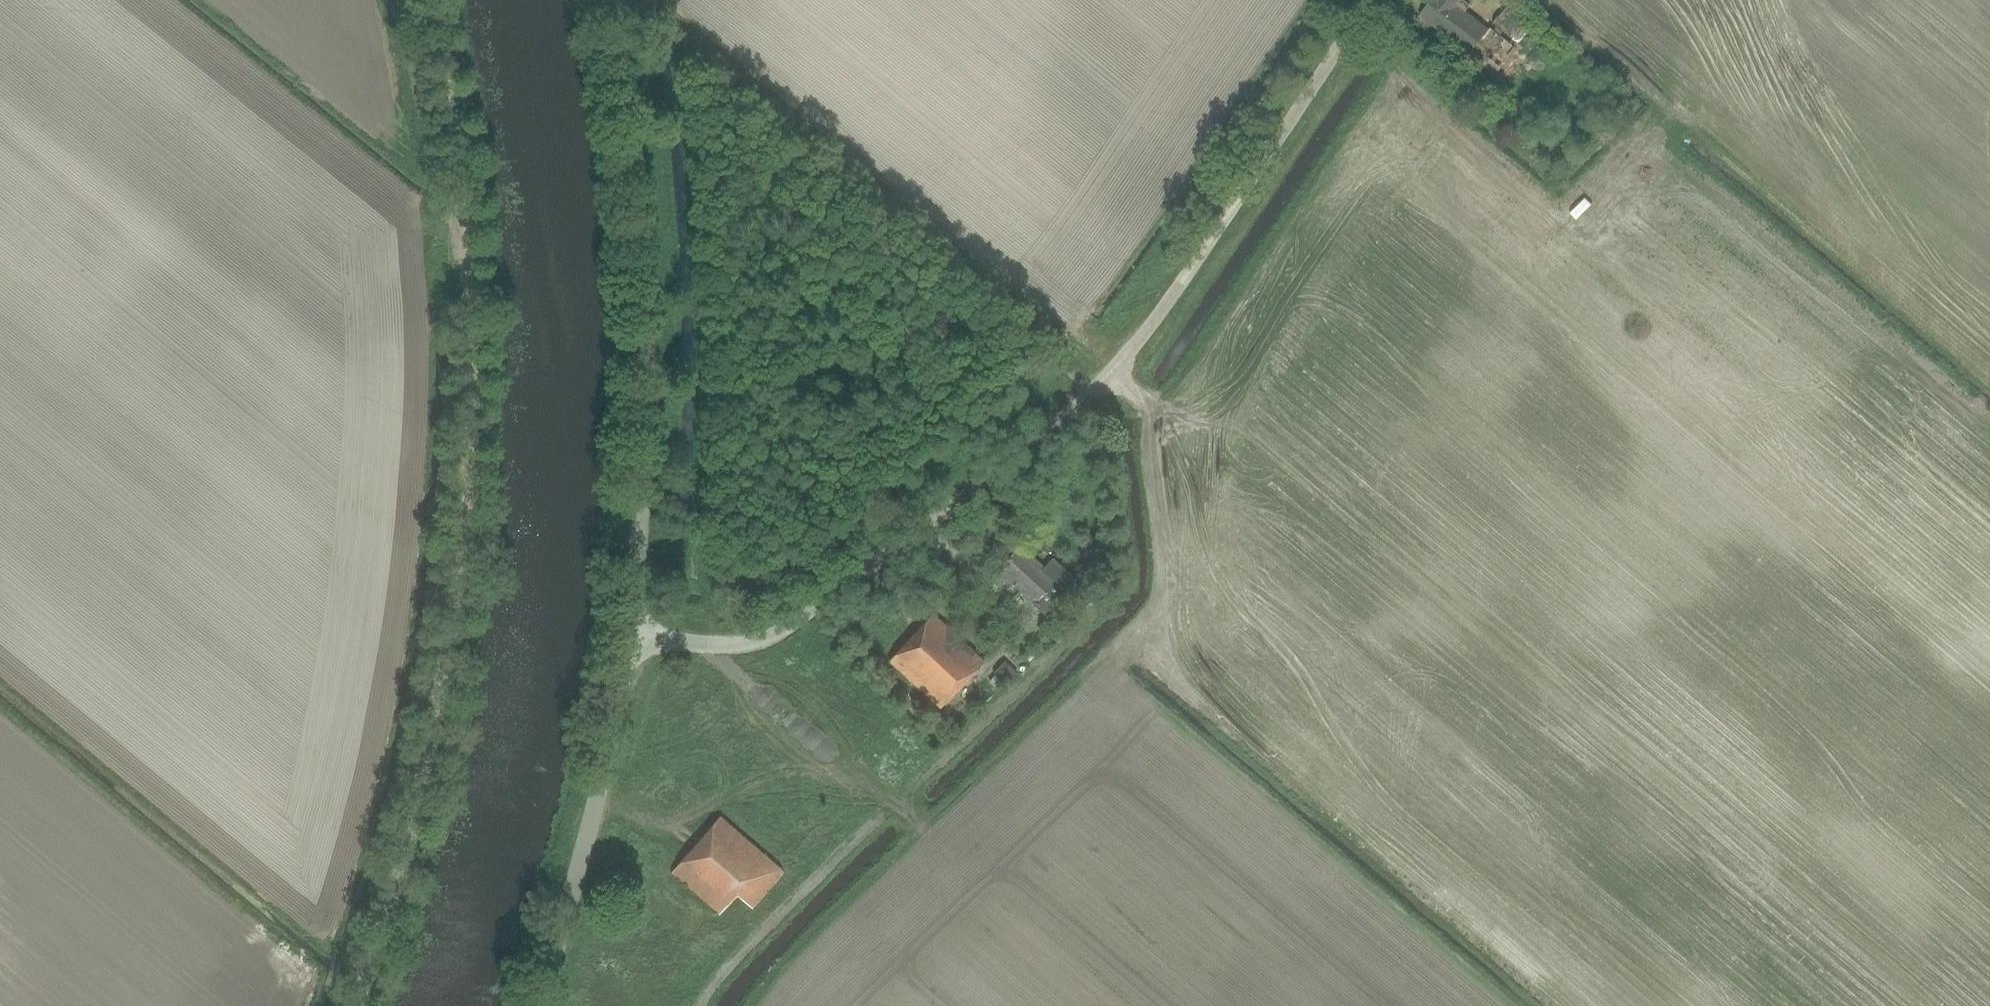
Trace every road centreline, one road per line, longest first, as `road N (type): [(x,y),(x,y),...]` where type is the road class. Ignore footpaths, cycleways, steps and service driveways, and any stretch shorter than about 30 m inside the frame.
road 1 (unclassified): [(636,630),(687,645),(758,646),(797,628),(1092,377),(1173,286),(1375,0)]
road 2 (track): [(431,0),(459,181),(470,316),(468,470),(438,721),(411,841),(354,1005)]
road 3 (unclassified): [(636,630),(647,309),(636,144),(611,0)]
road 4 (unclassified): [(538,1005),(636,630)]

